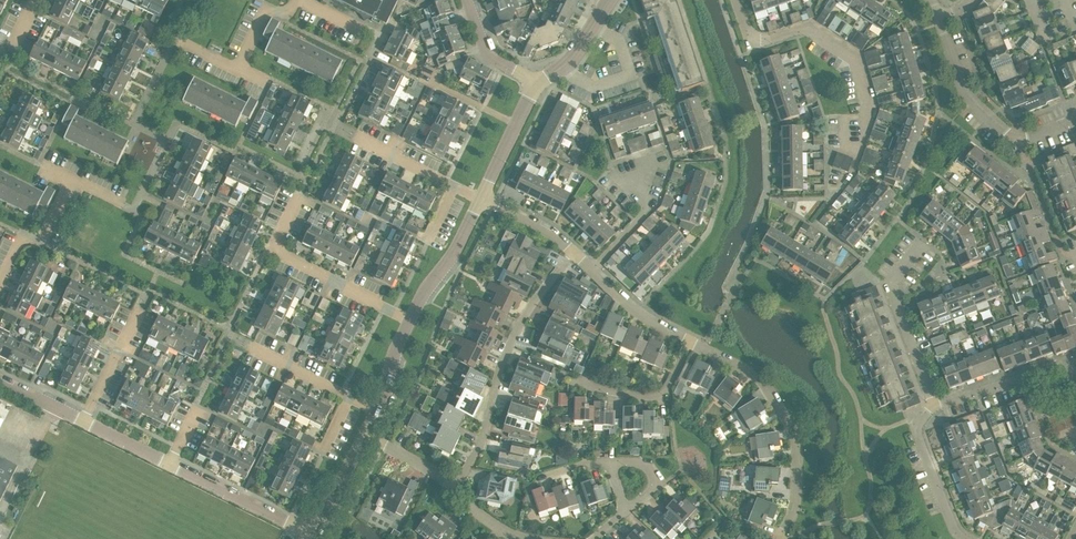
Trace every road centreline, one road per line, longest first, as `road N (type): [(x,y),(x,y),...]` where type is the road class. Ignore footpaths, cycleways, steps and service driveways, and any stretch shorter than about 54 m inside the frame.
road 1 (residential): [(452,489),(486,428),(521,321),(574,253)]
road 2 (residential): [(689,341),(762,381),(788,424),(796,495),(783,538)]
road 3 (tertiary): [(1075,122),(1018,139),(989,122),(961,91),(939,17)]
road 4 (residential): [(409,319),(271,250),(297,199)]
road 5 (residential): [(922,244),(891,286),(934,405)]
road 6 (residential): [(317,537),(172,464)]
road 7 (residential): [(934,405),(915,427),(964,538)]
road 8 (residential): [(934,405),(1075,363)]
road 9 (residential): [(574,253),(638,310),(689,341)]
road 10 (residential): [(376,411),(250,346)]
road 11 (tertiary): [(409,319),(453,259),(480,199)]
road 12 (residential): [(0,280),(24,235),(41,242),(72,180)]
road 13 (residential): [(480,199),(358,137)]
road 14 (residential): [(590,385),(666,394),(689,341)]
road 15 (tertiary): [(480,199),(536,82)]
road 16 (residential): [(86,420),(141,309)]

